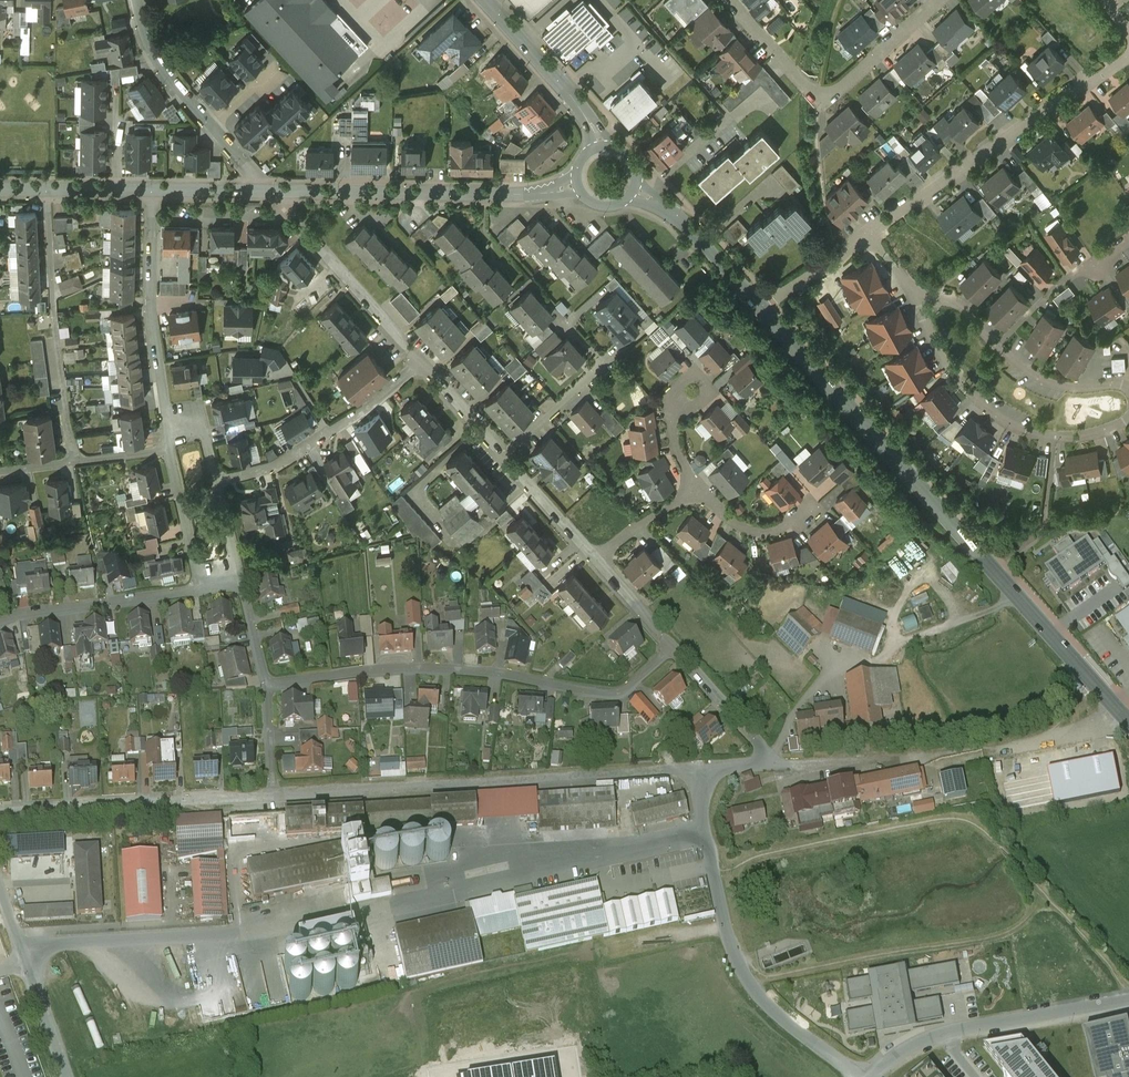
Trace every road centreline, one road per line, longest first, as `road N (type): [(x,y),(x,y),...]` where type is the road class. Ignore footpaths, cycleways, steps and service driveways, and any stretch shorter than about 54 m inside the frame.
road 1 (tertiary): [(1119,712),(763,309)]
road 2 (residential): [(674,644),(613,694),(459,669),(267,684)]
road 3 (residential): [(274,793),(697,770)]
road 4 (residential): [(697,770),(701,825),(739,964),(790,1025),(861,1076)]
road 5 (residential): [(869,235),(1128,56)]
road 6 (tertiary): [(580,187),(514,194),(279,191)]
road 7 (residential): [(913,283),(950,358),(1012,416),(1055,432),(1128,411)]
road 8 (residential): [(936,0),(833,96),(806,89),(731,0)]
road 9 (residential): [(0,811),(274,793)]
road 10 (residential): [(48,189),(74,459)]
road 11 (residential): [(1128,1001),(921,1041),(872,1076)]
road 12 (residential): [(913,283),(967,305),(1033,372),(1054,380),(1128,379)]
road 13 (residential): [(279,191),(296,224),(419,363)]
road 14 (residential): [(152,190),(152,299),(166,406)]
road 15 (residential): [(0,621),(203,589)]
road 16 (residential): [(69,1076),(0,883)]
road 17 (residential): [(771,764),(975,750)]
road 18 (residential): [(568,324),(605,365),(504,455)]
road 19 (tertiary): [(488,0),(570,95),(600,148)]
road 20 (tertiary): [(763,309),(677,217),(633,191)]
road 21 (residential): [(674,644),(771,764)]
road 22 (residential): [(1119,712),(1042,745),(975,750)]
road 23 (residential): [(140,0),(148,40),(210,128)]
road 24 (residential): [(174,447),(203,589)]
road 25 (residential): [(698,488),(755,532),(773,531),(812,501)]
road 26 (residential): [(504,455),(599,556)]
road 27 (residential): [(763,309),(869,235)]
road 28 (residential): [(419,363),(504,455)]
road 29 (residential): [(329,433),(276,464),(217,477)]
road 30 (residential): [(698,488),(648,515),(599,556)]

